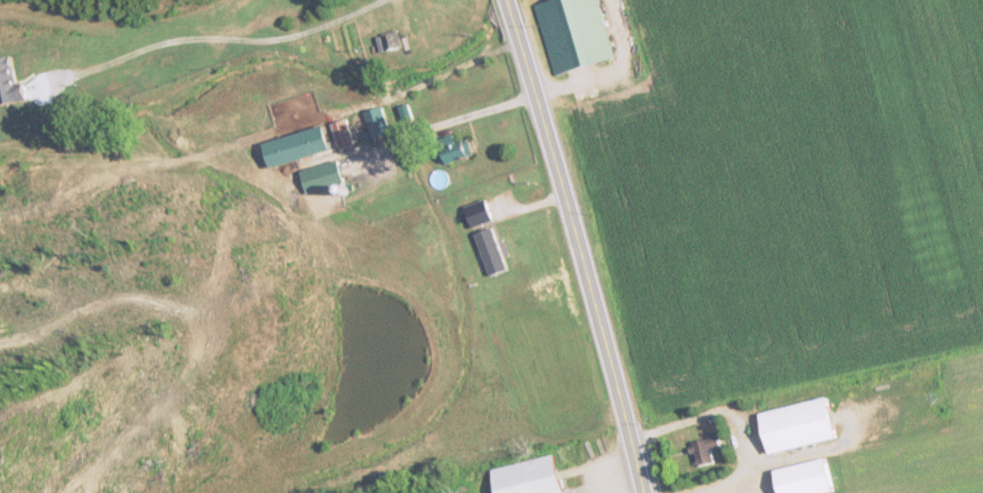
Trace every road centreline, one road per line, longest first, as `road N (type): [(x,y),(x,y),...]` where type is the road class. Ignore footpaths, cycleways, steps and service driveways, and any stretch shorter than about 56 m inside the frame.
road 1 (secondary): [(642,492),(557,166),(504,0)]
road 2 (track): [(534,95),(623,65),(608,0)]

